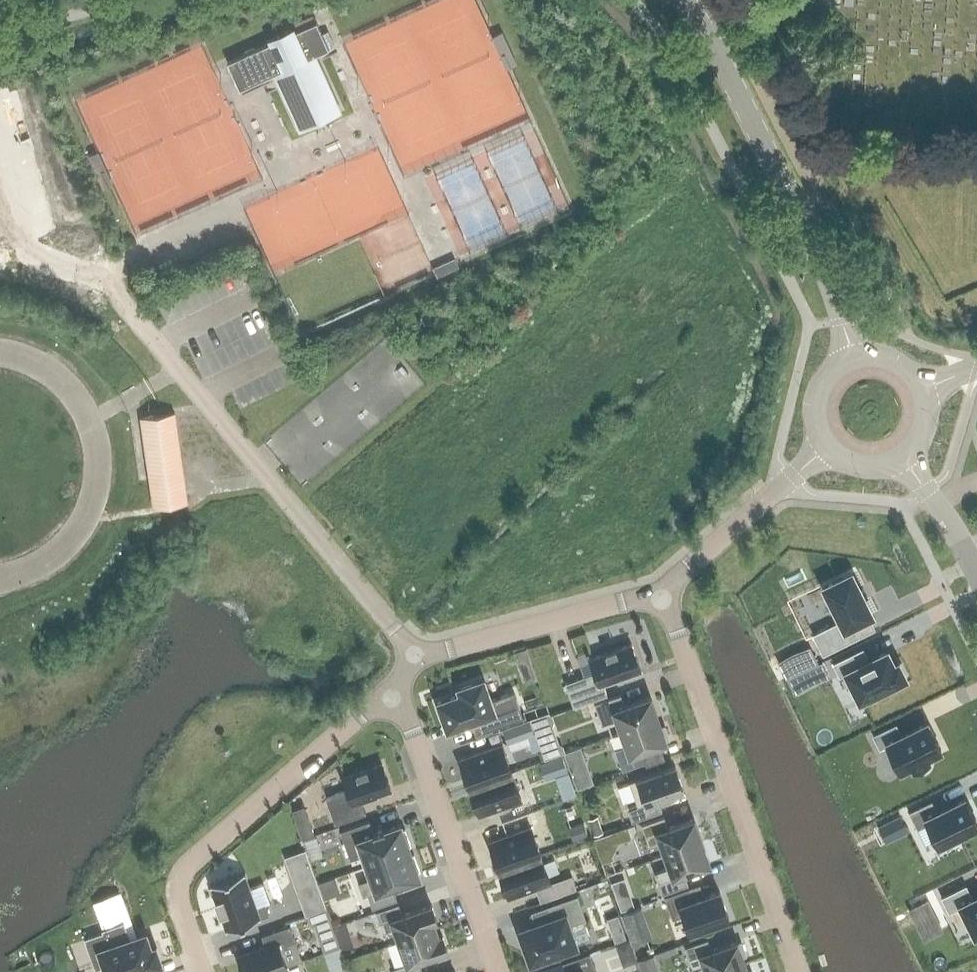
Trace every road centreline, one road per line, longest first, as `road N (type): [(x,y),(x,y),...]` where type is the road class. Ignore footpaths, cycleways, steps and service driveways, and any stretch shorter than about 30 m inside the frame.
road 1 (unclassified): [(419,658),(156,344),(110,274)]
road 2 (residential): [(661,598),(799,971)]
road 3 (residential): [(396,690),(191,864),(179,883),(180,907),(203,971)]
road 4 (tertiary): [(853,361),(785,190),(702,27)]
road 5 (residential): [(396,690),(497,971)]
road 6 (unclassified): [(661,598),(419,658)]
road 7 (unclassified): [(829,444),(661,598)]
road 8 (tertiary): [(976,575),(900,458)]

